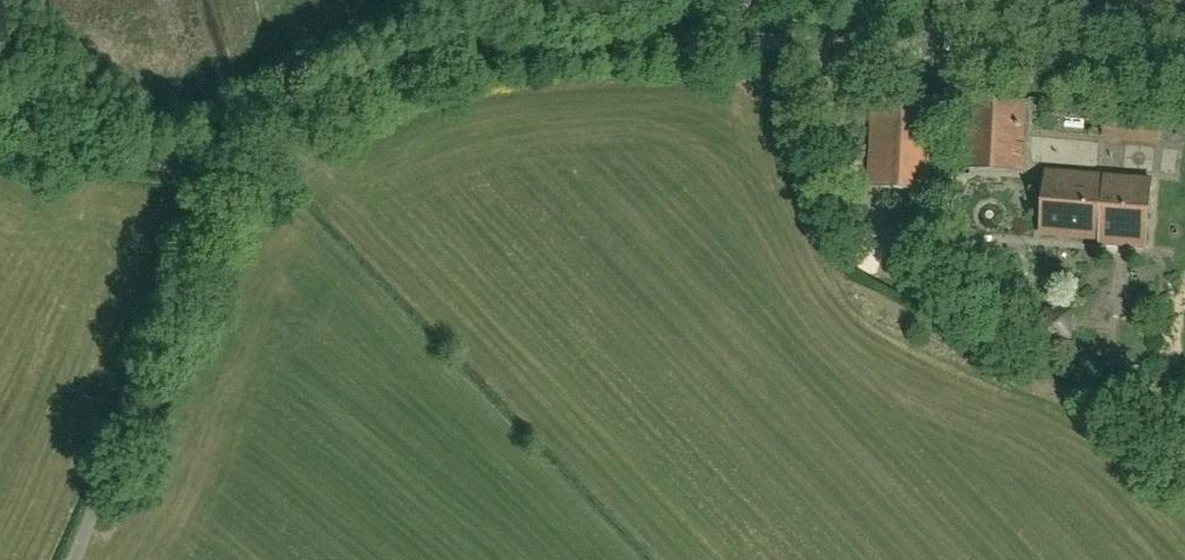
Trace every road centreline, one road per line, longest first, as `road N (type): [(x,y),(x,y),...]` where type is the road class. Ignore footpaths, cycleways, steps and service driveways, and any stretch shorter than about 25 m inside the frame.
road 1 (unclassified): [(0,104),(89,150),(151,170),(234,166),(450,68),(540,53),(923,51),(945,30),(950,0)]

